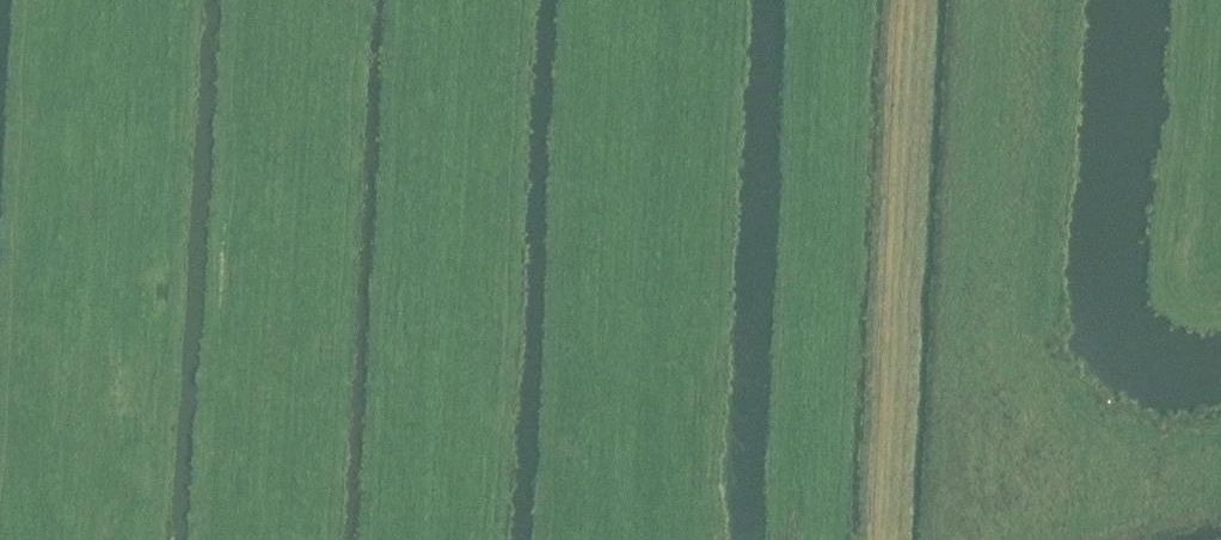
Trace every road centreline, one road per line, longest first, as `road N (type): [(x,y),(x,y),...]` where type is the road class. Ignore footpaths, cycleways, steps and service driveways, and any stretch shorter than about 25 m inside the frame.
road 1 (track): [(923,0),(895,539)]

